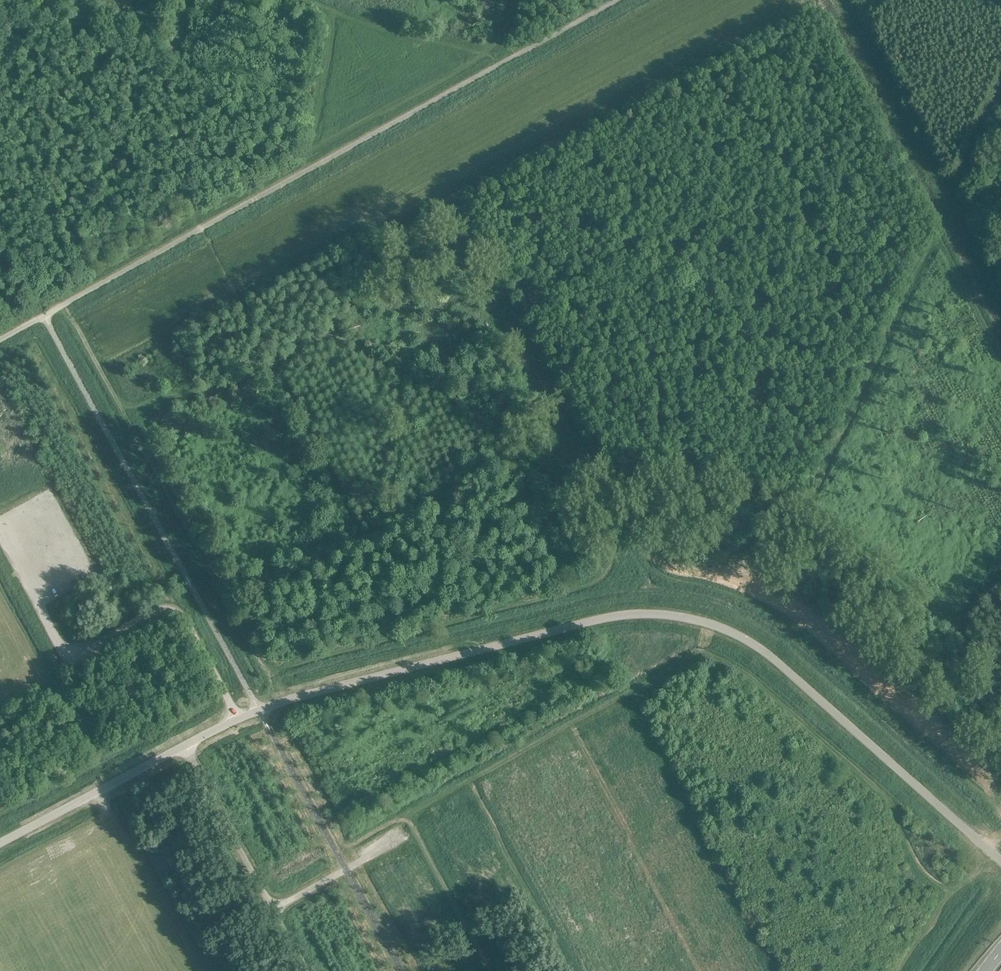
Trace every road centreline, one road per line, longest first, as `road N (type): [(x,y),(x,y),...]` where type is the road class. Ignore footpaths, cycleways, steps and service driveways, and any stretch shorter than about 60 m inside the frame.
road 1 (unclassified): [(183,744),(239,716),(386,673),(608,617),(674,616),(715,625),(767,653),(1000,858)]
road 2 (unclassified): [(309,970),(183,744)]
road 3 (unclassified): [(183,744),(0,843)]

